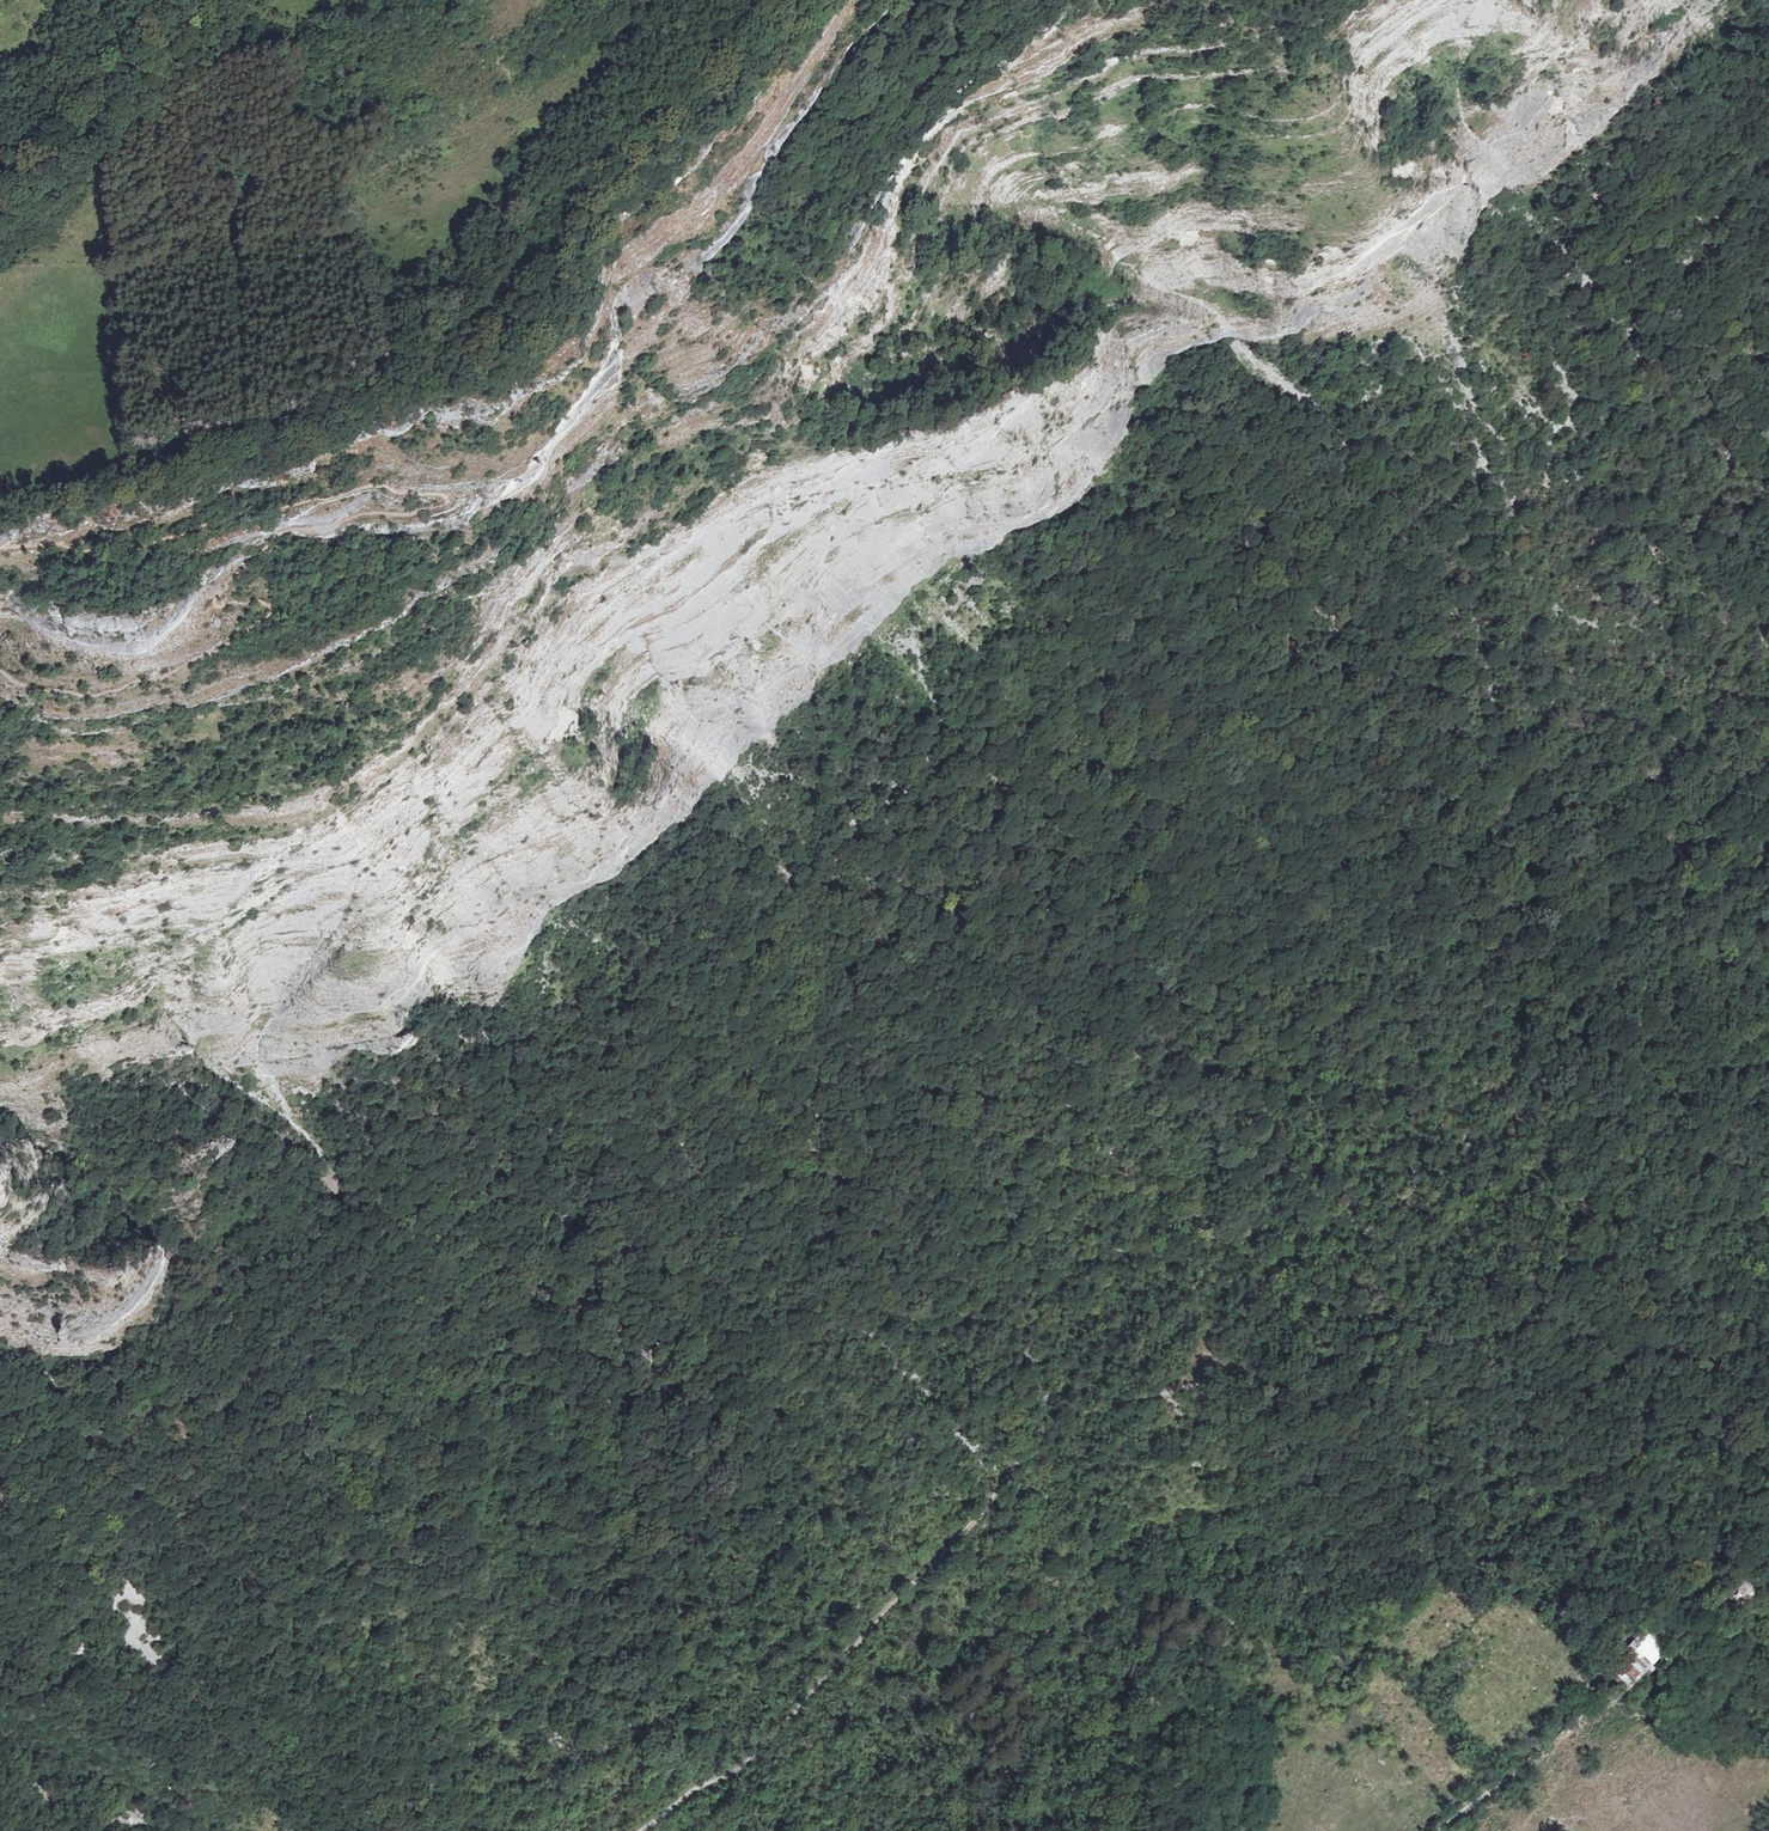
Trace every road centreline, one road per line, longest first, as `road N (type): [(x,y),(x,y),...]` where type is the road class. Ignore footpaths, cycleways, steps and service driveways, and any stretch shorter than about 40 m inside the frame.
road 1 (track): [(985,1508),(742,1771),(705,1784),(642,1830)]
road 2 (track): [(1768,1503),(1546,1741),(1439,1830)]

